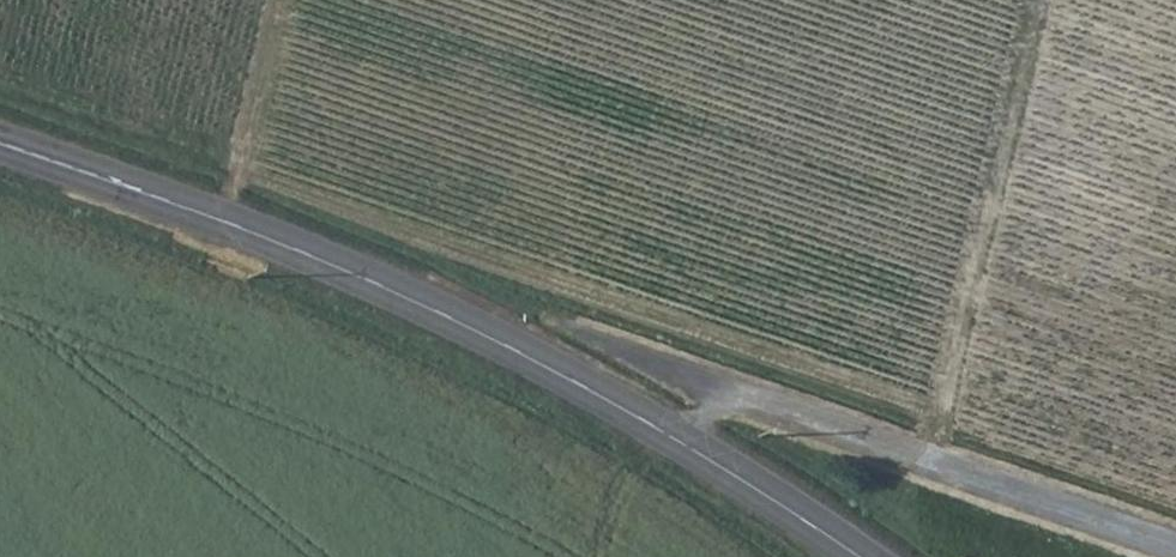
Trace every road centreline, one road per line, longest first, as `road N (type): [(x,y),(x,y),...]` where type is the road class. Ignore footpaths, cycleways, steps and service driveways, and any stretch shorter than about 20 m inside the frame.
road 1 (secondary): [(0,148),(333,270),(672,439)]
road 2 (unclassified): [(672,439),(721,401),(744,399),(1175,550)]
road 3 (track): [(1037,0),(925,461)]
road 4 (track): [(672,439),(431,556)]
road 5 (track): [(271,0),(218,224)]
road 6 (secondary): [(672,439),(855,556)]

